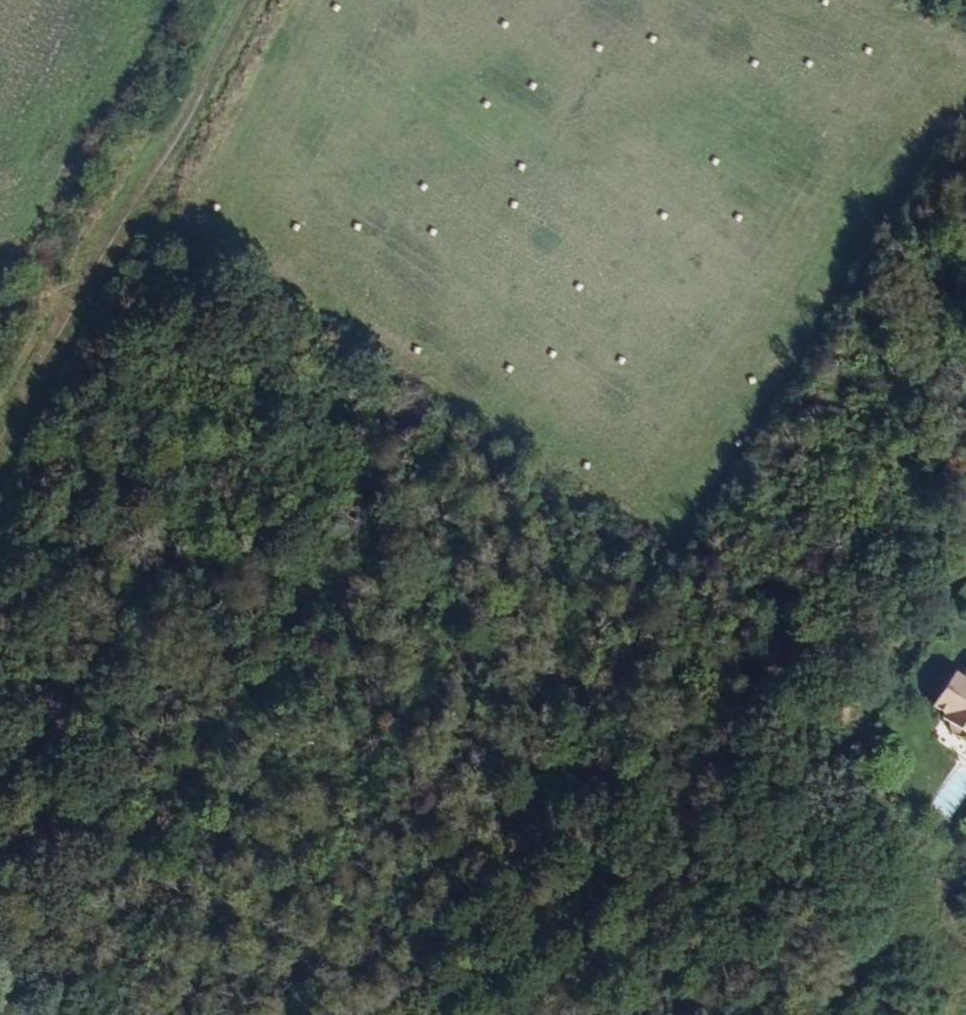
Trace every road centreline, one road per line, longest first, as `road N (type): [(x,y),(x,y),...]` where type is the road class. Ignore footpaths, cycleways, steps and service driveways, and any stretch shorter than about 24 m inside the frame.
road 1 (track): [(0,434),(244,0)]

